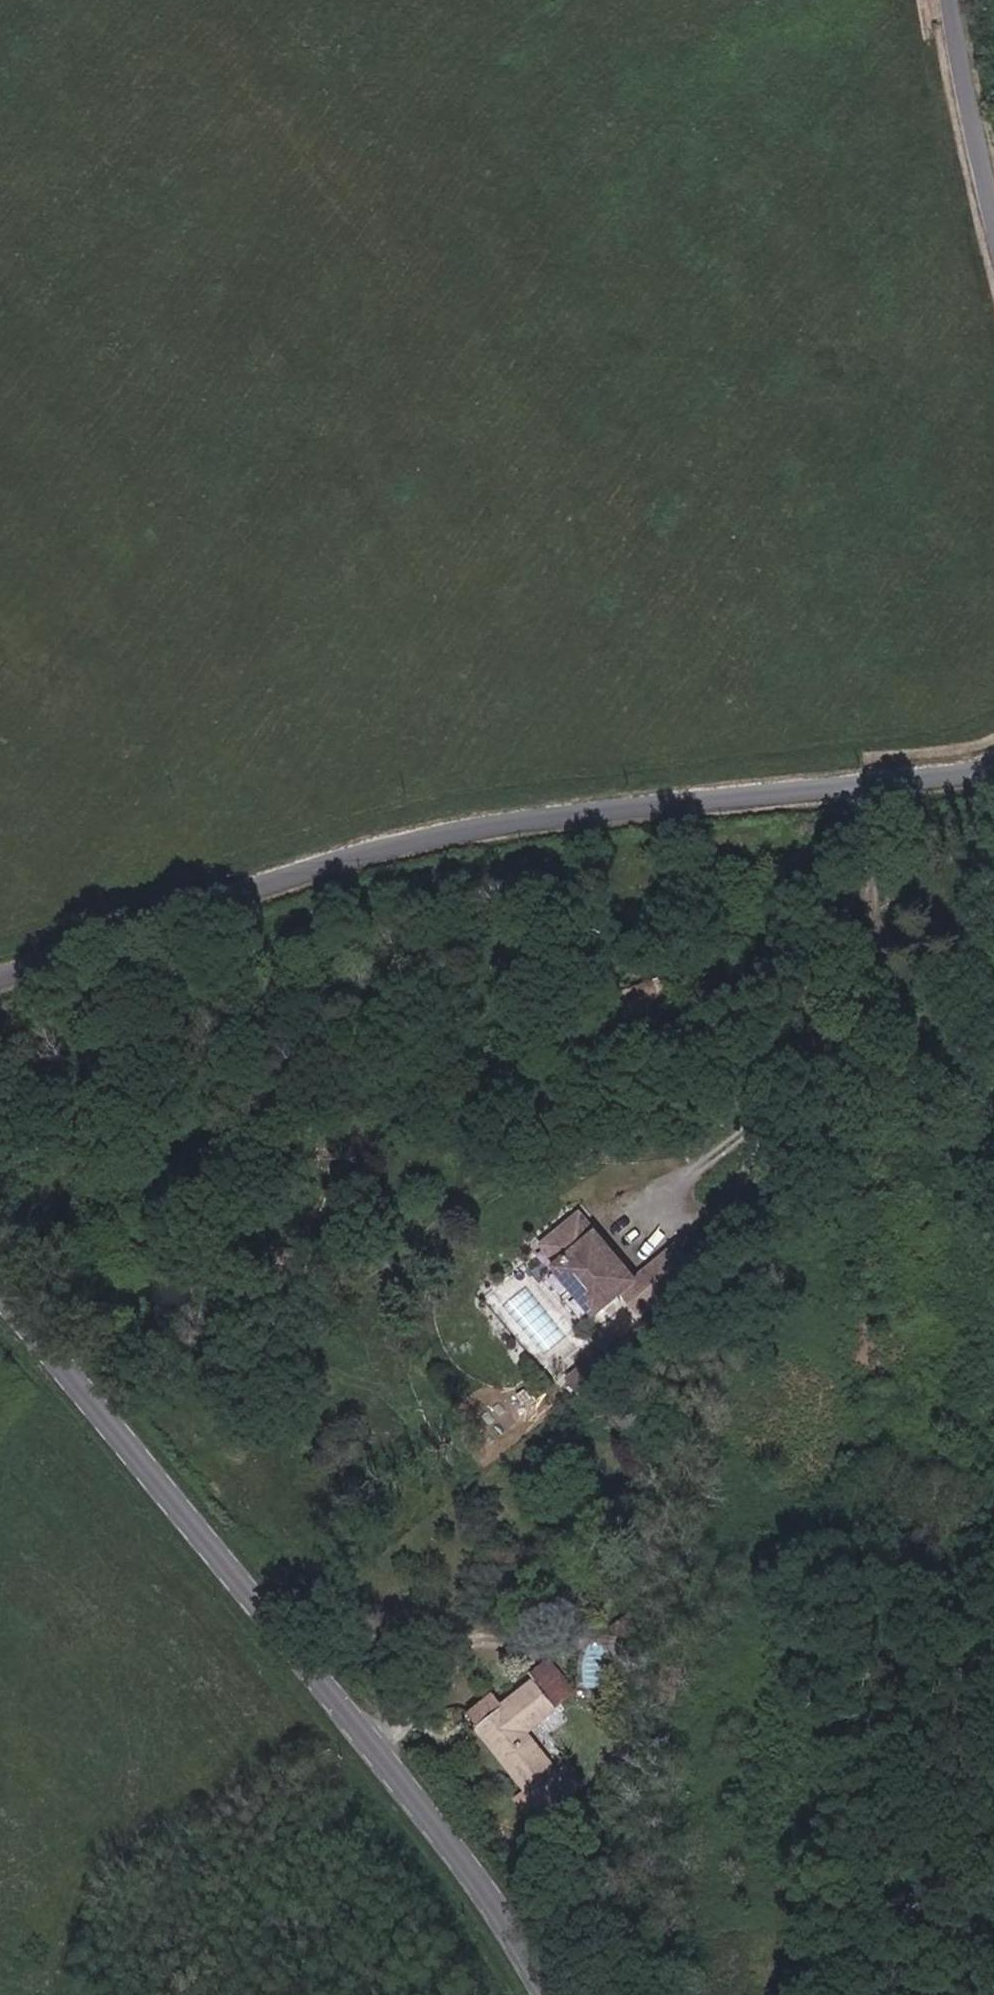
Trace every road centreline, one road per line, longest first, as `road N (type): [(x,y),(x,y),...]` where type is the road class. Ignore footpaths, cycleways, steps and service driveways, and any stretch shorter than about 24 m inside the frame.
road 1 (residential): [(0,979),(314,872),(494,826),(993,771)]
road 2 (tertiary): [(557,1994),(445,1823),(0,1278)]
road 3 (unclassified): [(951,0),(993,223)]

